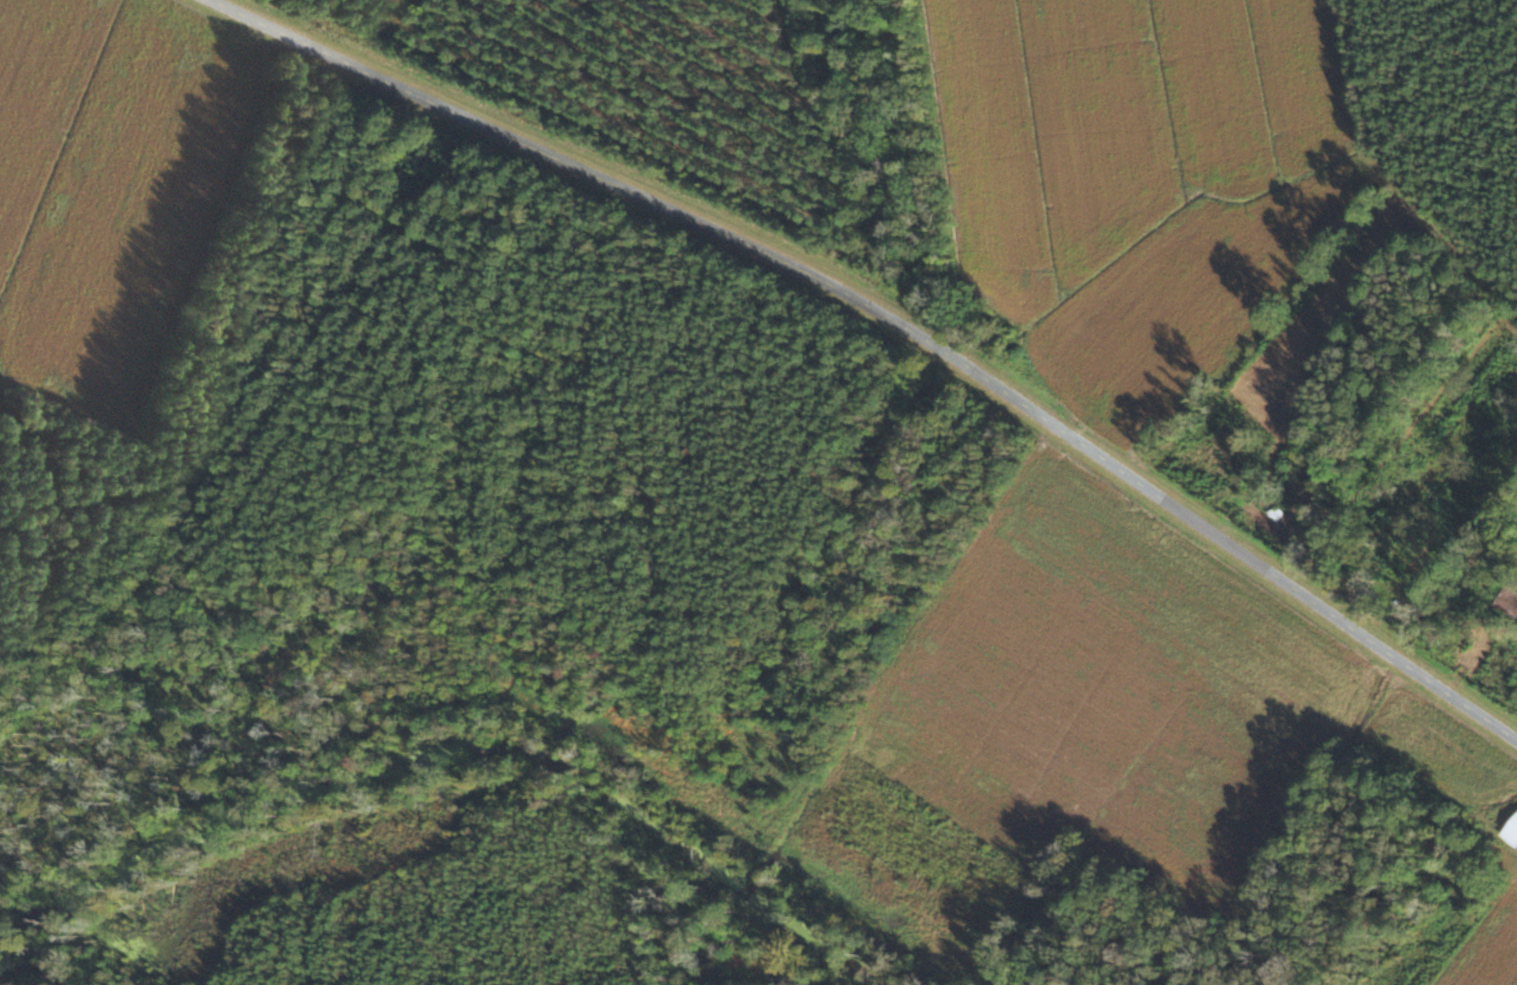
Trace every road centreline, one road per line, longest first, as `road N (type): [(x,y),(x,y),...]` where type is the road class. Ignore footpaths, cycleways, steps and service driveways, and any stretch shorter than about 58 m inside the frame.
road 1 (residential): [(1516,742),(836,282),(213,0)]

